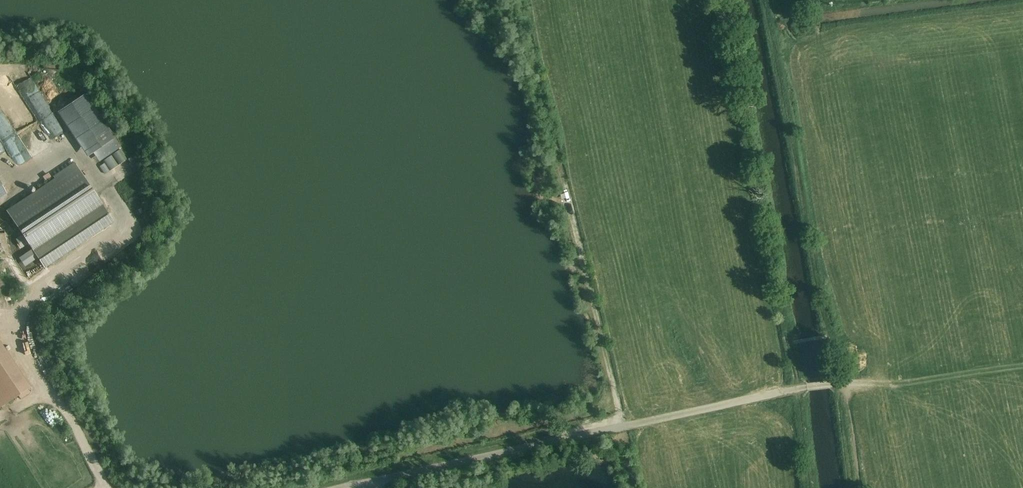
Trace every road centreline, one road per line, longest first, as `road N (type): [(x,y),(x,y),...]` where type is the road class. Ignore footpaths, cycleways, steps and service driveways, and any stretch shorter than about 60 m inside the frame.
road 1 (track): [(620,427),(523,0)]
road 2 (track): [(372,483),(799,389)]
road 3 (track): [(106,487),(38,361),(29,314),(42,287)]
road 4 (track): [(835,385),(1022,367)]

